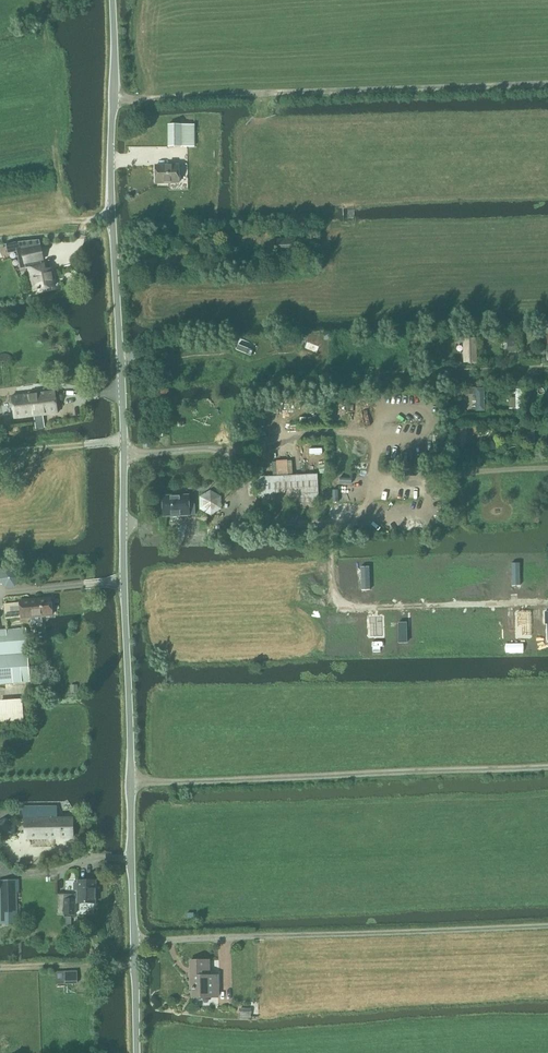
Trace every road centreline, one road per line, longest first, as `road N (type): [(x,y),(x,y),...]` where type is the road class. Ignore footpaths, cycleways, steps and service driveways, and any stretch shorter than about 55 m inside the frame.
road 1 (tertiary): [(137,1052),(113,0)]

